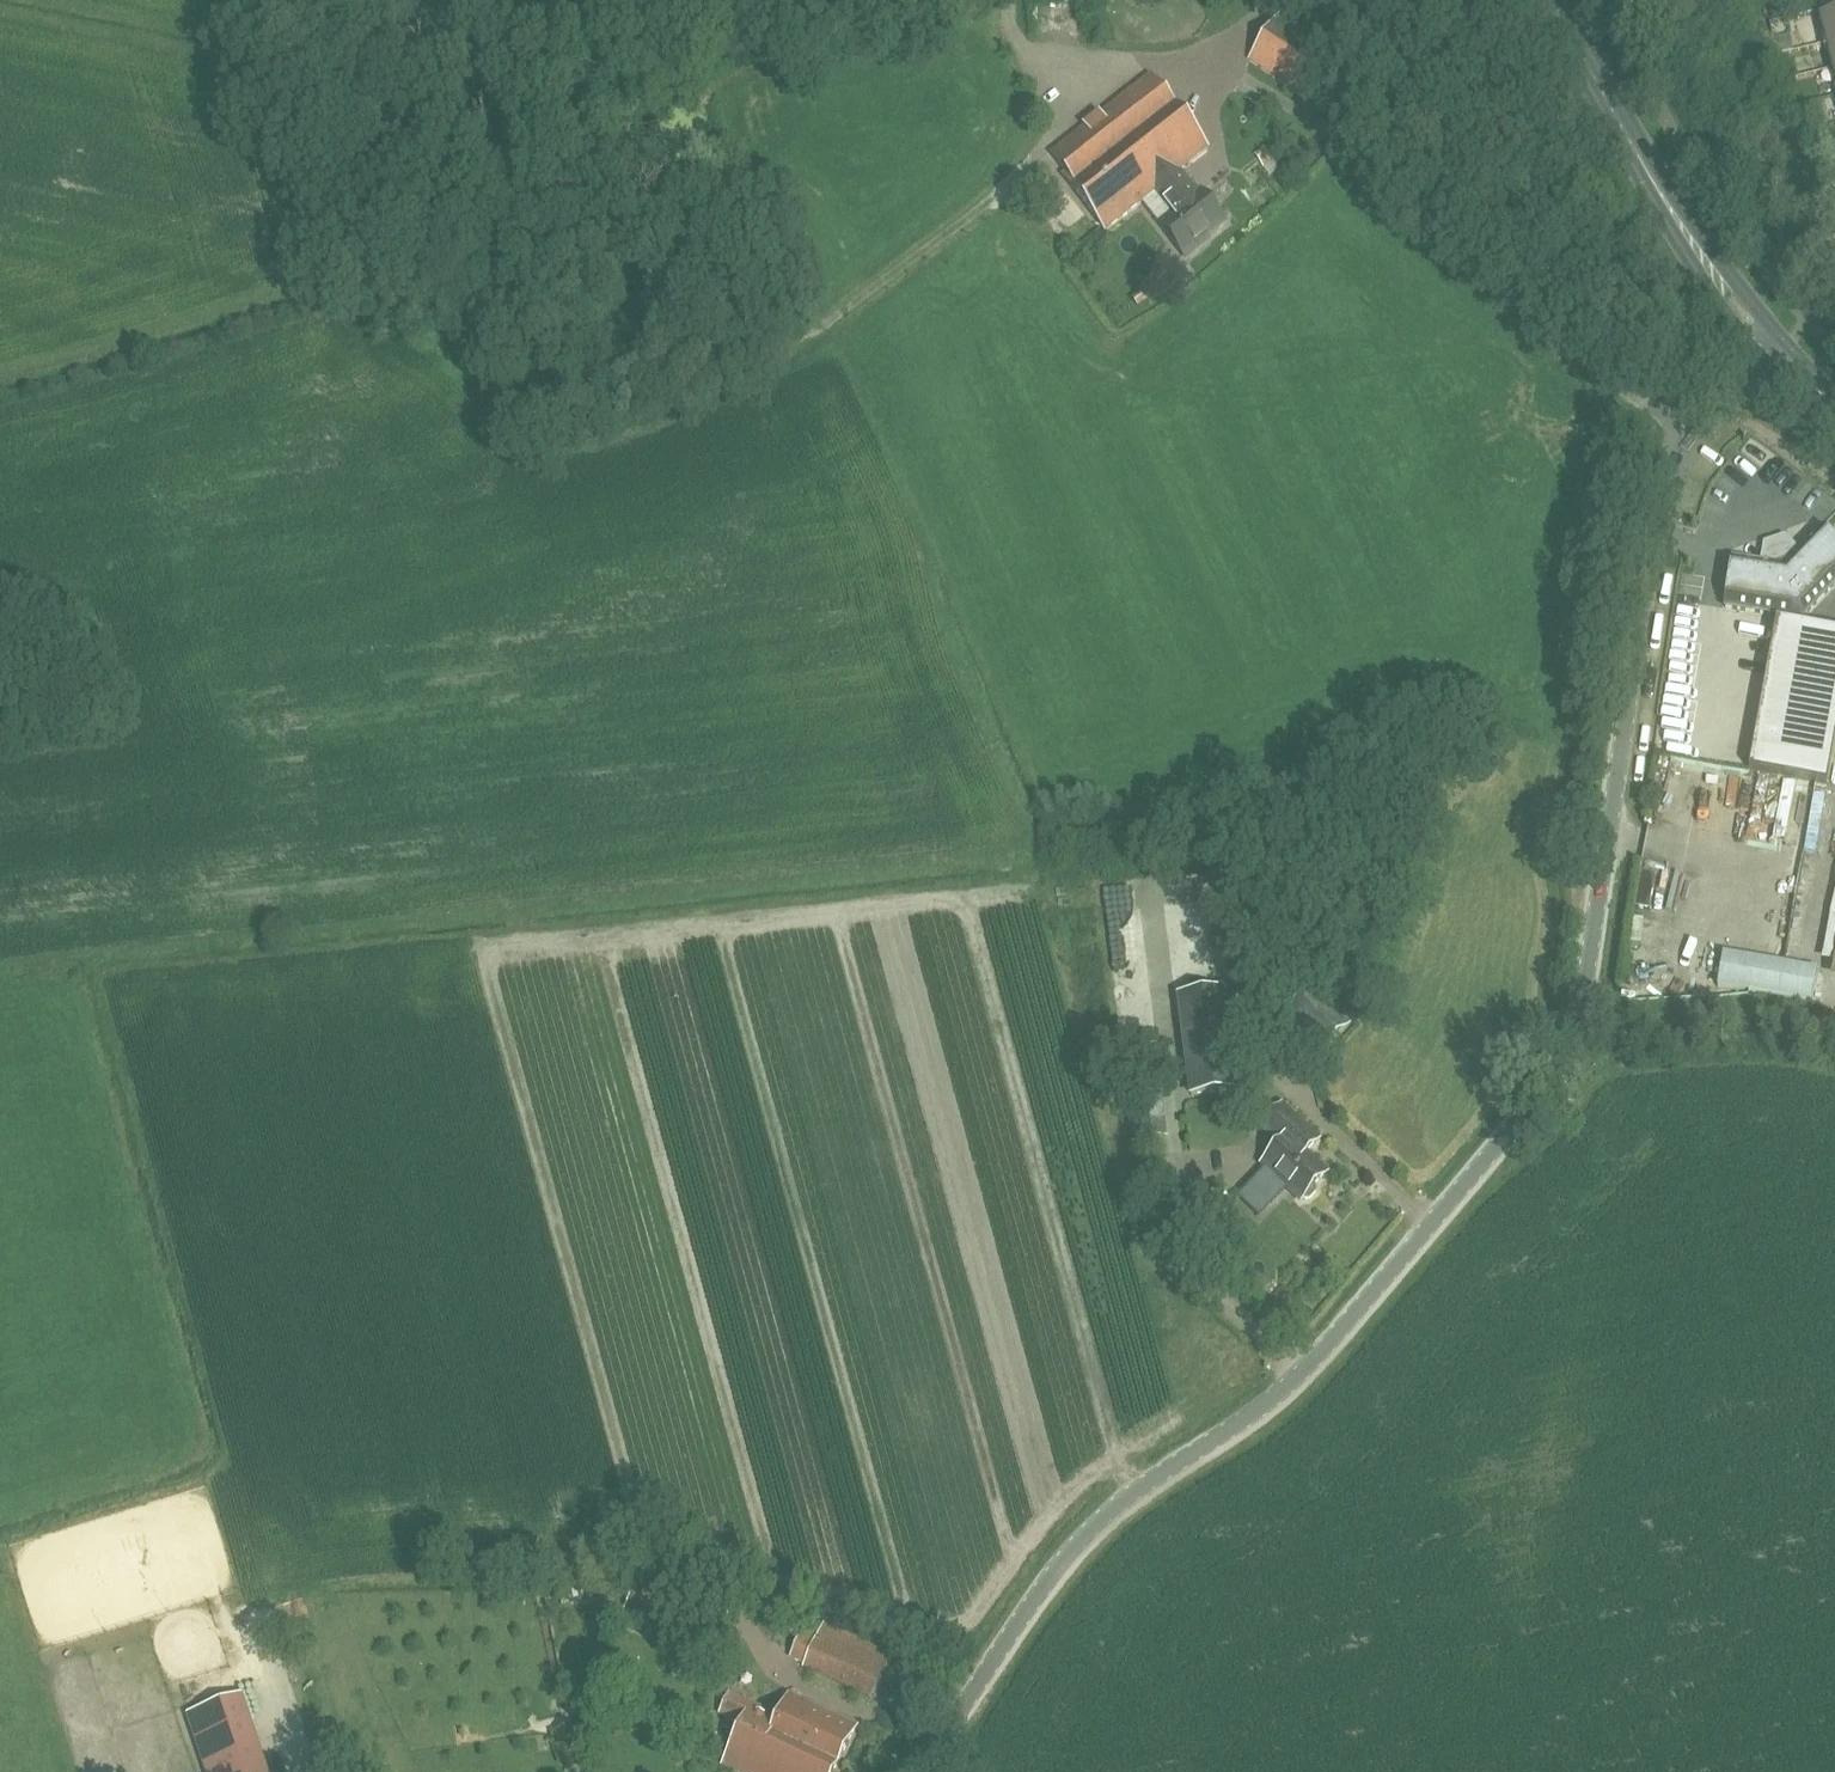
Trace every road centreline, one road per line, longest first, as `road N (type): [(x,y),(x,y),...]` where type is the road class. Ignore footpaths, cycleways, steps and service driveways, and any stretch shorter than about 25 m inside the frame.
road 1 (unclassified): [(917,1771),(1097,1519),(1291,1377),(1552,1083),(1587,1001),(1669,494),(1690,437),(1775,351)]
road 2 (secondary): [(1562,0),(1639,149),(1775,351)]

